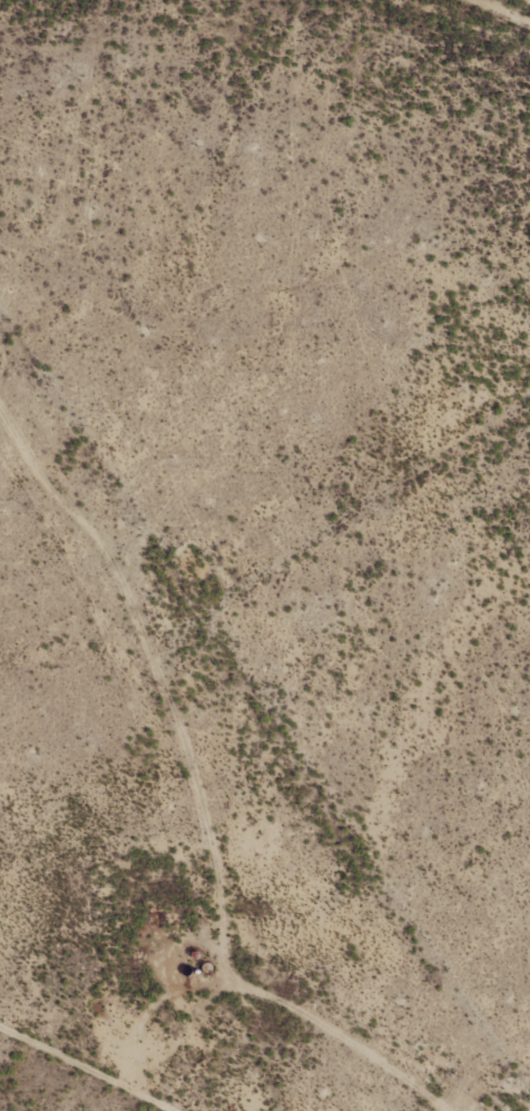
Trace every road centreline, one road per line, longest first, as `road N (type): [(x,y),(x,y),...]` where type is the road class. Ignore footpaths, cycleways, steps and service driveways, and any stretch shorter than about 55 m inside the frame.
road 1 (track): [(0,1036),(165,1110)]

